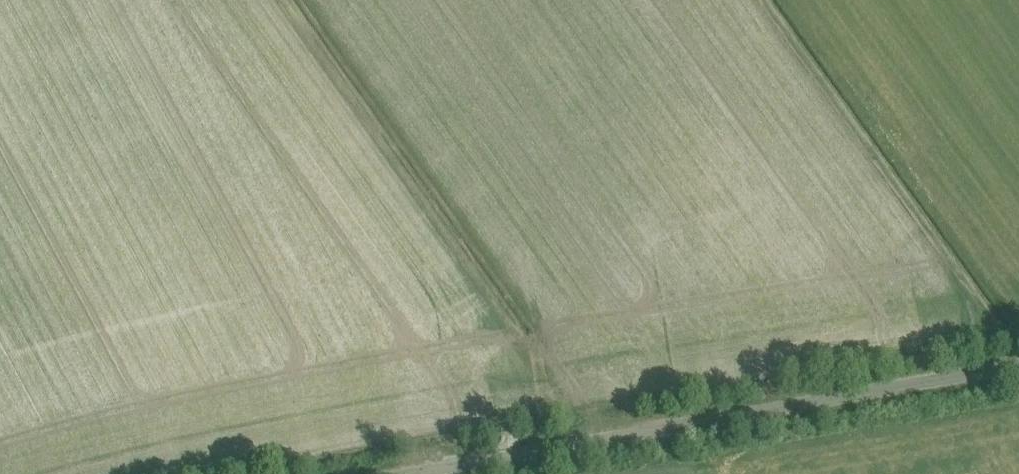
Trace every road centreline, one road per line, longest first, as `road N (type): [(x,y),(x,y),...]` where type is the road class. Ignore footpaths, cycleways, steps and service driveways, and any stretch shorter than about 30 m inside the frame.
road 1 (unclassified): [(426,473),(1018,367)]

